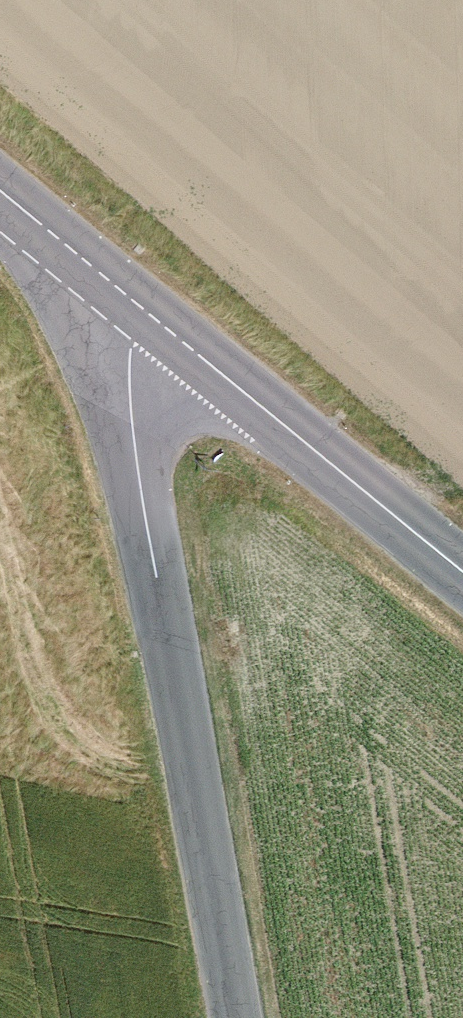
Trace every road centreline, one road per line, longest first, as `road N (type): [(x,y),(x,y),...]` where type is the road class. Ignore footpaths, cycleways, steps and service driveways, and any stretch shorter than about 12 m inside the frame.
road 1 (unclassified): [(239,1017),(168,648),(128,384),(146,315)]
road 2 (tertiary): [(146,315),(462,578)]
road 3 (tertiary): [(0,194),(146,315)]

